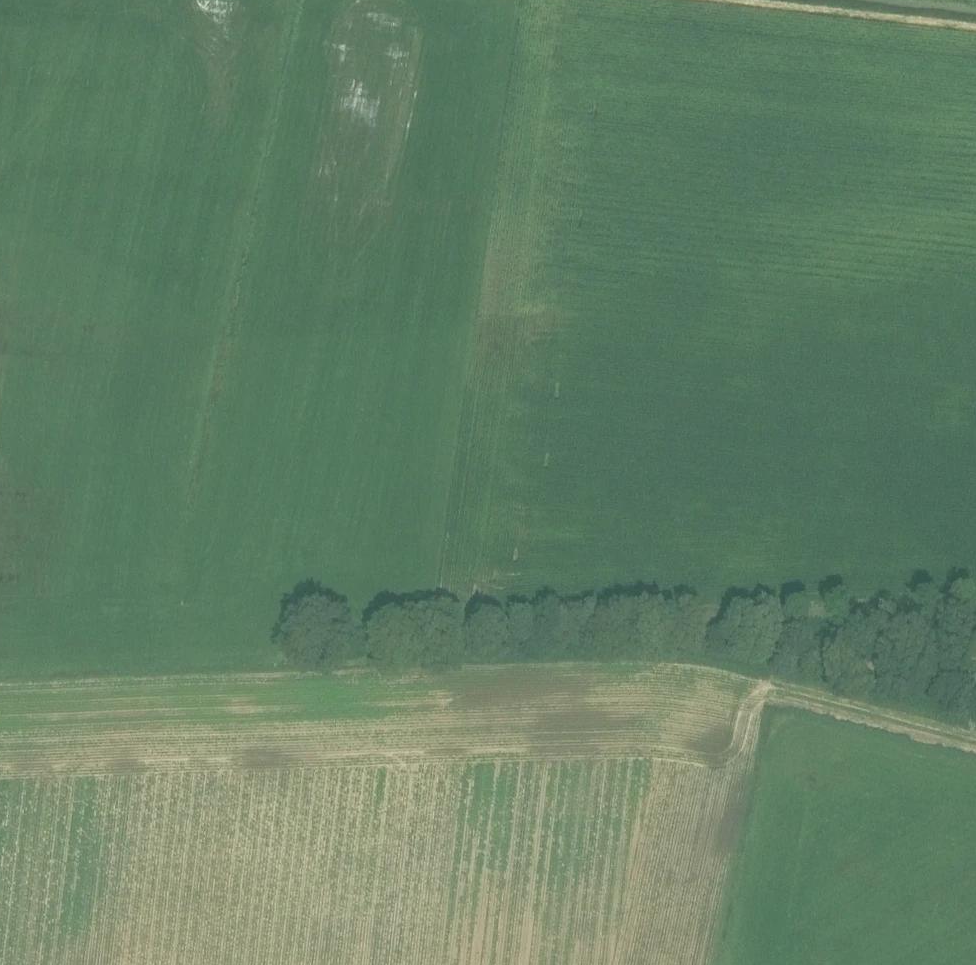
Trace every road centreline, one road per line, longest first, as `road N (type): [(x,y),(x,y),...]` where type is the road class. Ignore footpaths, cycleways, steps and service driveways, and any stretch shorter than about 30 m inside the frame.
road 1 (track): [(975,742),(766,687)]

